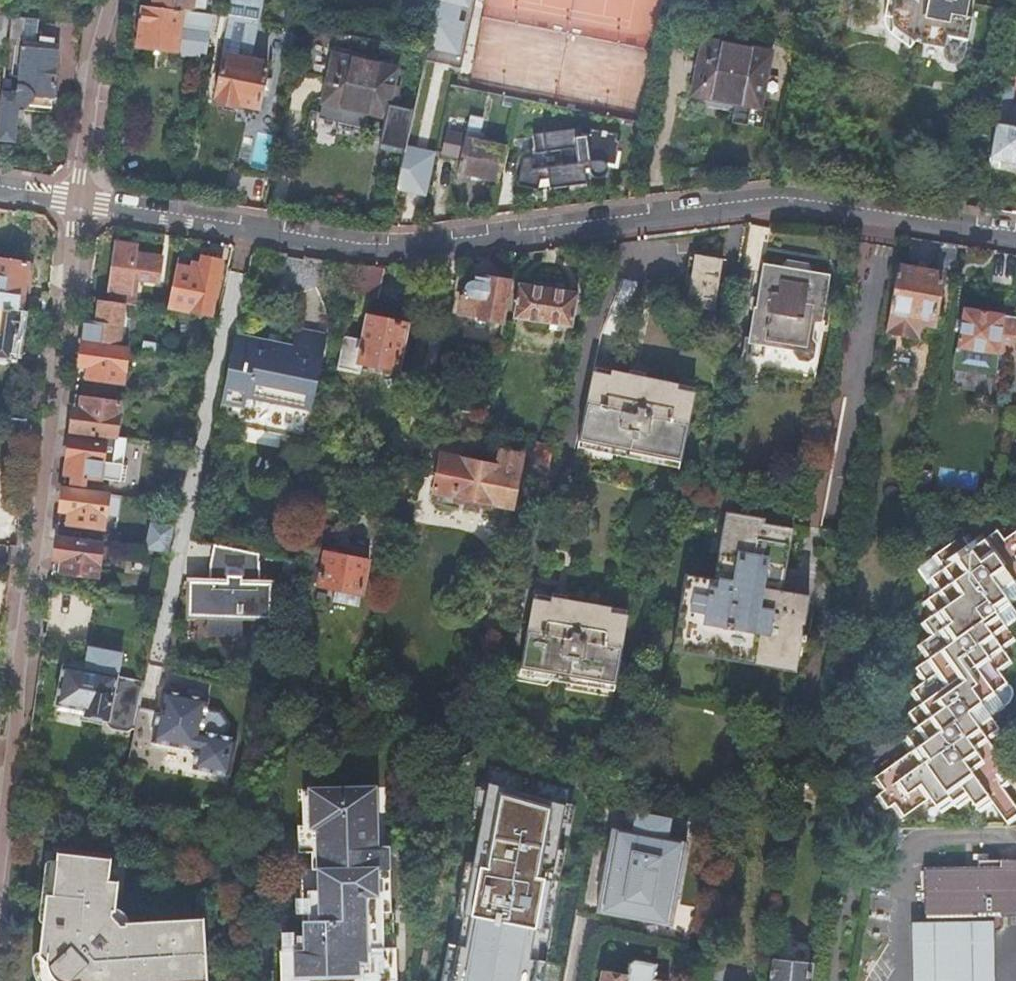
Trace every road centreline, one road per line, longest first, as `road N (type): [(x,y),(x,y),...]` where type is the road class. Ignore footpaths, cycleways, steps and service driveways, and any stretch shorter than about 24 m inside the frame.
road 1 (residential): [(1015,234),(783,200),(407,253),(224,233),(79,201)]
road 2 (residential): [(0,822),(79,201)]
road 3 (residential): [(79,201),(111,0)]

